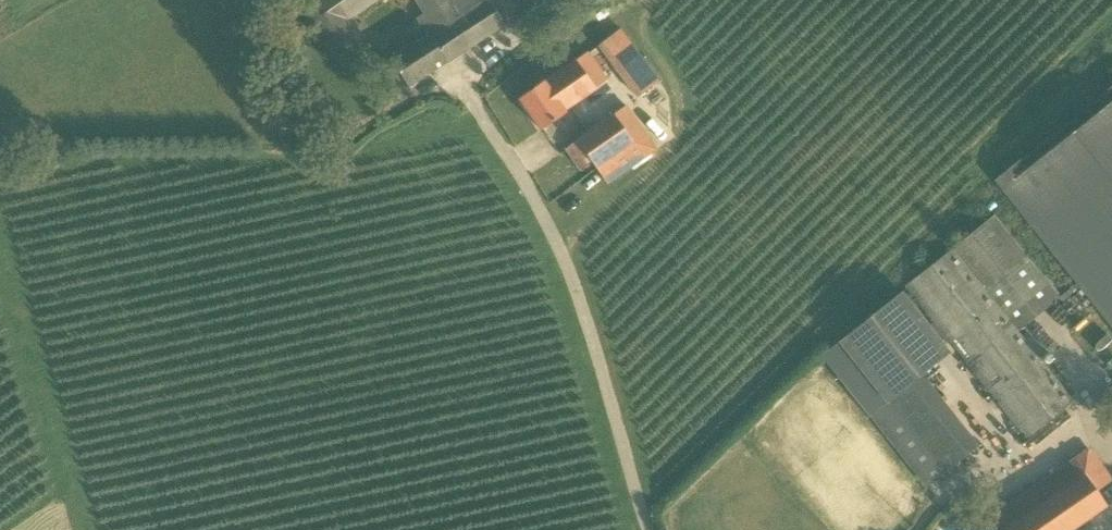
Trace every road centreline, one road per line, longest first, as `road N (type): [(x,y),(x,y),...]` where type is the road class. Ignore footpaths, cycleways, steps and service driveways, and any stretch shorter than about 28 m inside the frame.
road 1 (unclassified): [(650,529),(589,329),(545,222),(475,109)]

